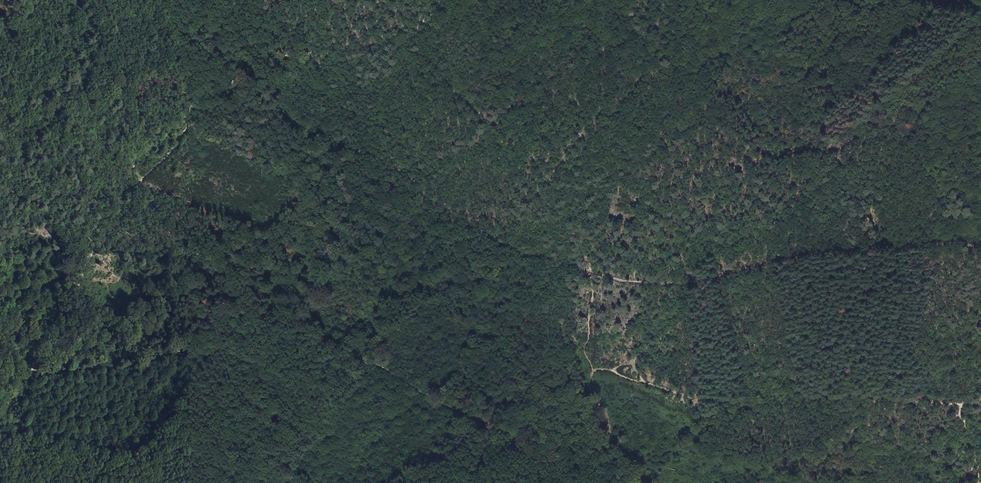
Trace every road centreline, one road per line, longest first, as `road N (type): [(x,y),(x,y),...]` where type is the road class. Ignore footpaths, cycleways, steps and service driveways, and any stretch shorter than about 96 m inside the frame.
road 1 (track): [(0,425),(102,239),(227,85),(261,63),(393,43),(428,21),(438,0)]
road 2 (track): [(30,374),(130,367),(198,347),(329,342),(507,438),(536,439),(583,416),(607,417)]
road 3 (track): [(980,402),(868,394),(694,398),(622,374),(597,375)]

